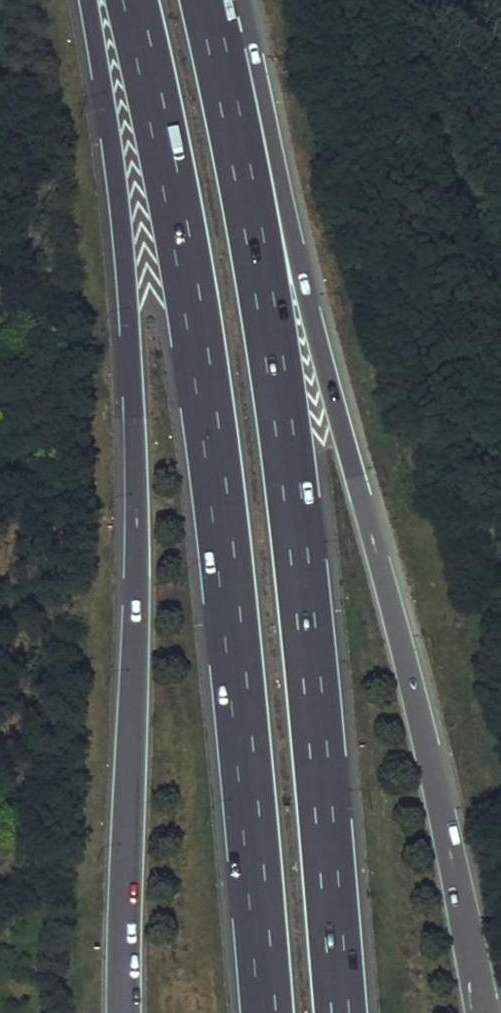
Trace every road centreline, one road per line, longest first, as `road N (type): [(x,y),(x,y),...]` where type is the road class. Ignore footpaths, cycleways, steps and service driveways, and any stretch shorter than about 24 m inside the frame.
road 1 (motorway): [(482,1012),(431,764),(308,304),(238,0)]
road 2 (motorway): [(130,0),(206,398),(266,1012)]
road 3 (motorway): [(337,1012),(298,564),(248,210),(204,0)]
road 4 (motorway): [(86,0),(126,306),(134,433),(122,1012)]

